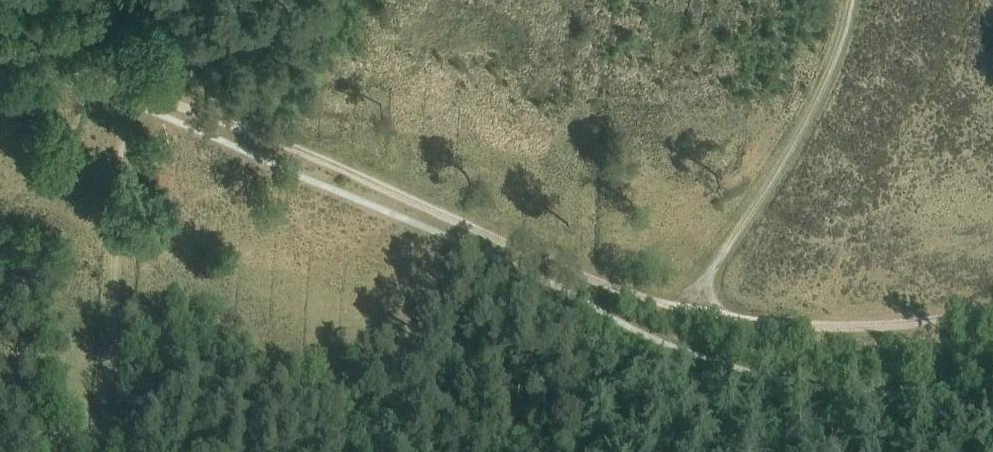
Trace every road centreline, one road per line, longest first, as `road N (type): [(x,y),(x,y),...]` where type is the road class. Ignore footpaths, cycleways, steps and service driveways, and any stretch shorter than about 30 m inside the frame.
road 1 (track): [(0,41),(275,141),(535,256),(682,310)]
road 2 (track): [(101,0),(129,86),(99,451)]
road 3 (track): [(854,0),(831,81),(682,310)]
road 4 (track): [(682,310),(839,329),(992,310)]

